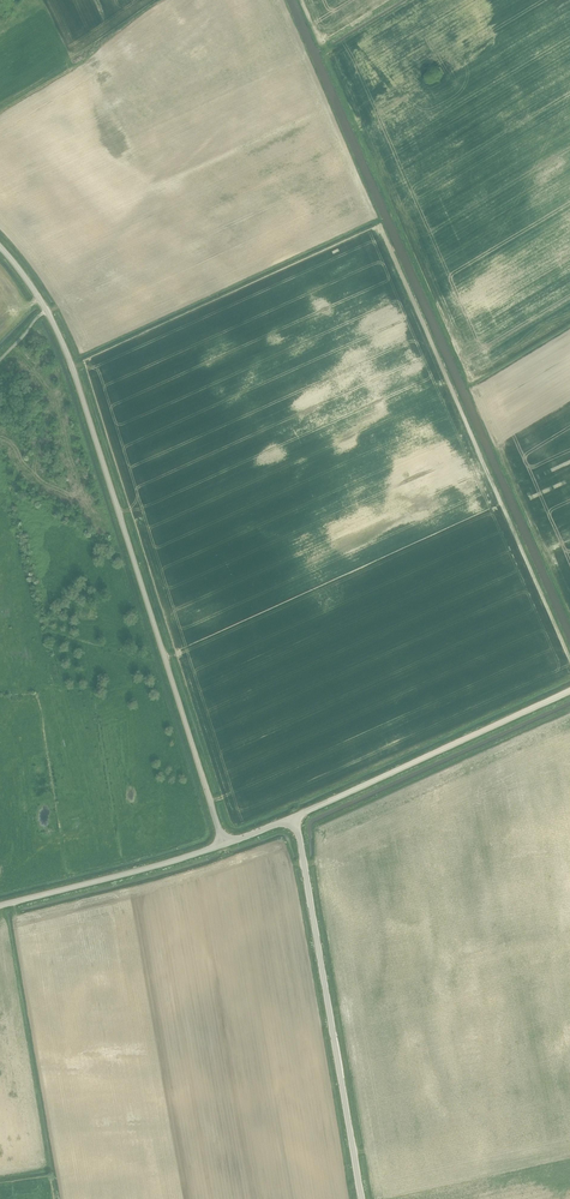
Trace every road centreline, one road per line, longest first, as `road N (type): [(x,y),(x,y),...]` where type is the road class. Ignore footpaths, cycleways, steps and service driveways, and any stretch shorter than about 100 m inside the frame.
road 1 (unclassified): [(223,844),(64,345),(0,246)]
road 2 (unclassified): [(361,1198),(295,817)]
road 3 (unclassified): [(295,817),(569,692)]
road 4 (unclassified): [(0,906),(223,844)]

